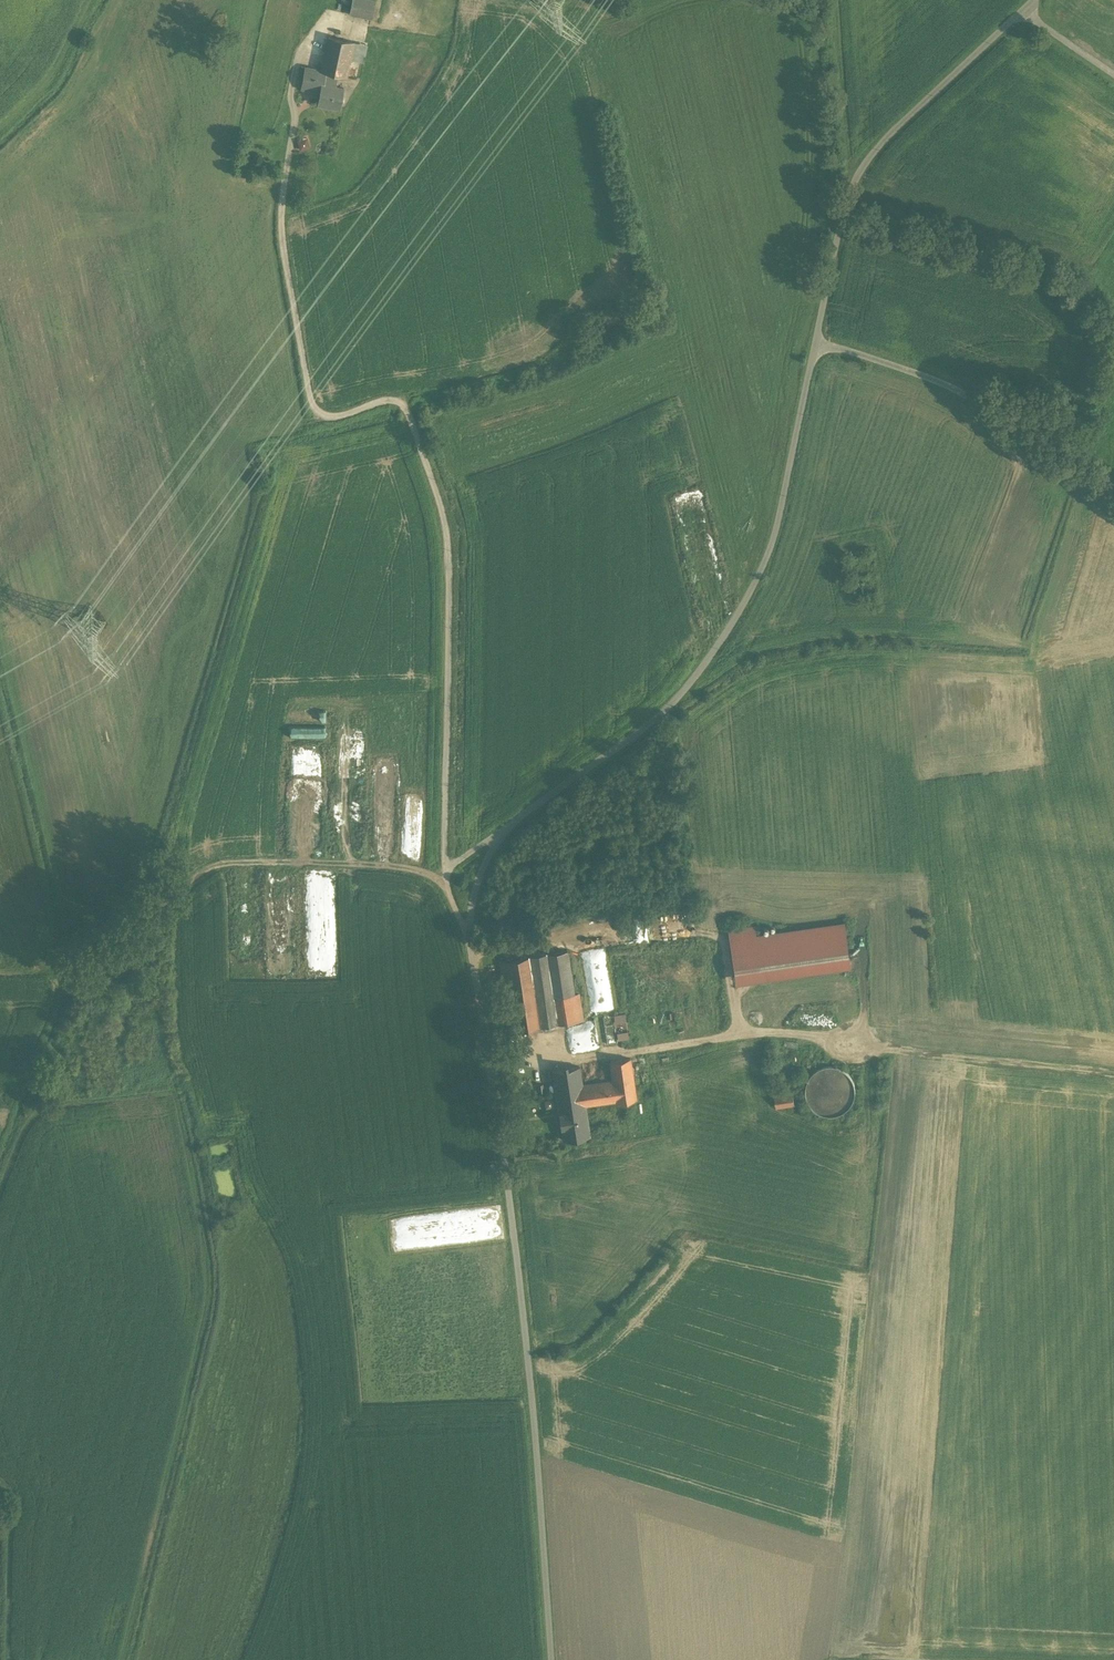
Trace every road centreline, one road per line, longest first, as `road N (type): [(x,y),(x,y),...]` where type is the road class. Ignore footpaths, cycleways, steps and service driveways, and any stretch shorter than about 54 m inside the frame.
road 1 (track): [(0,974),(98,948),(220,863),(384,864),(447,877),(451,561),(440,499),(406,407),(393,401),(330,421),(309,399),(280,228),(295,65)]
road 2 (unclassified): [(550,1659),(531,1388),(469,933)]
road 3 (unclassified): [(505,830),(663,714),(719,643),(774,537),(816,340)]
road 4 (unclassified): [(816,340),(856,176),(1032,0)]
road 5 (unclassified): [(816,340),(970,397),(1113,495)]
road 6 (track): [(1113,1073),(858,1043)]
road 7 (unclassified): [(469,933),(447,877),(505,830)]

